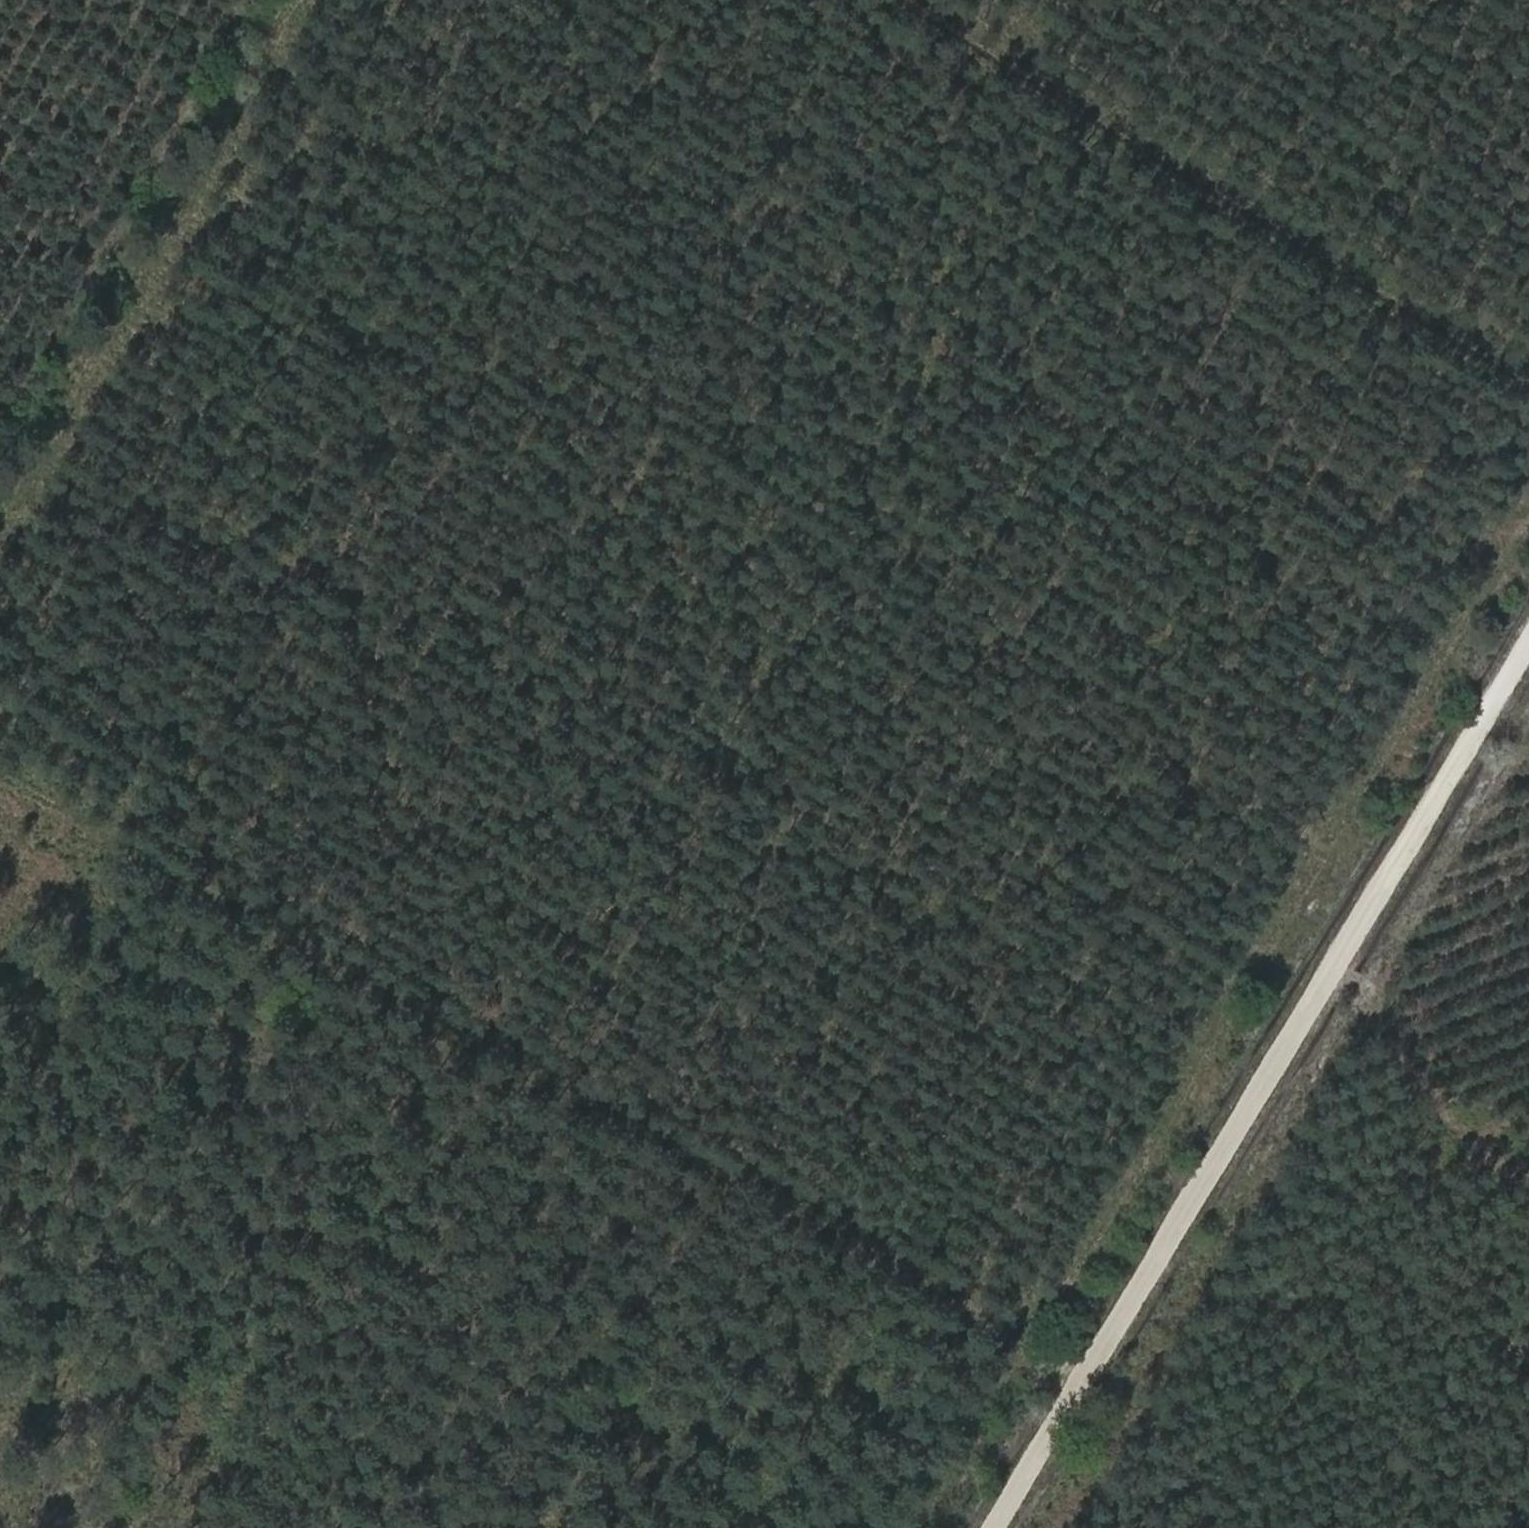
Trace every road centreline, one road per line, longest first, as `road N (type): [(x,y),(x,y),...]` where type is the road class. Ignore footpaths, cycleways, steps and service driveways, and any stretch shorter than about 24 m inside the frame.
road 1 (track): [(1528,661),(1006,1527)]

